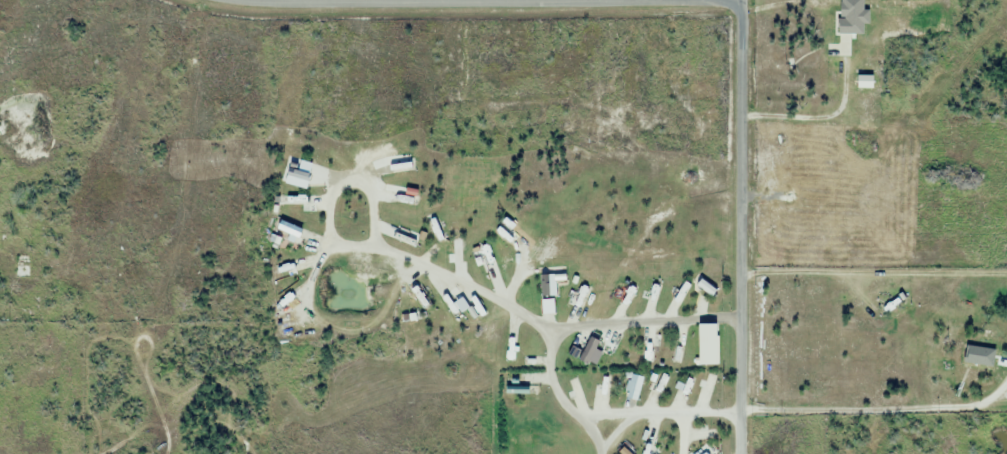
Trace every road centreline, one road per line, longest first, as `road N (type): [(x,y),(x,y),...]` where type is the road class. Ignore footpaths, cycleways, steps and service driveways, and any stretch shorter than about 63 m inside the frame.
road 1 (residential): [(741,0),(240,0)]
road 2 (residential): [(740,453),(741,0)]

